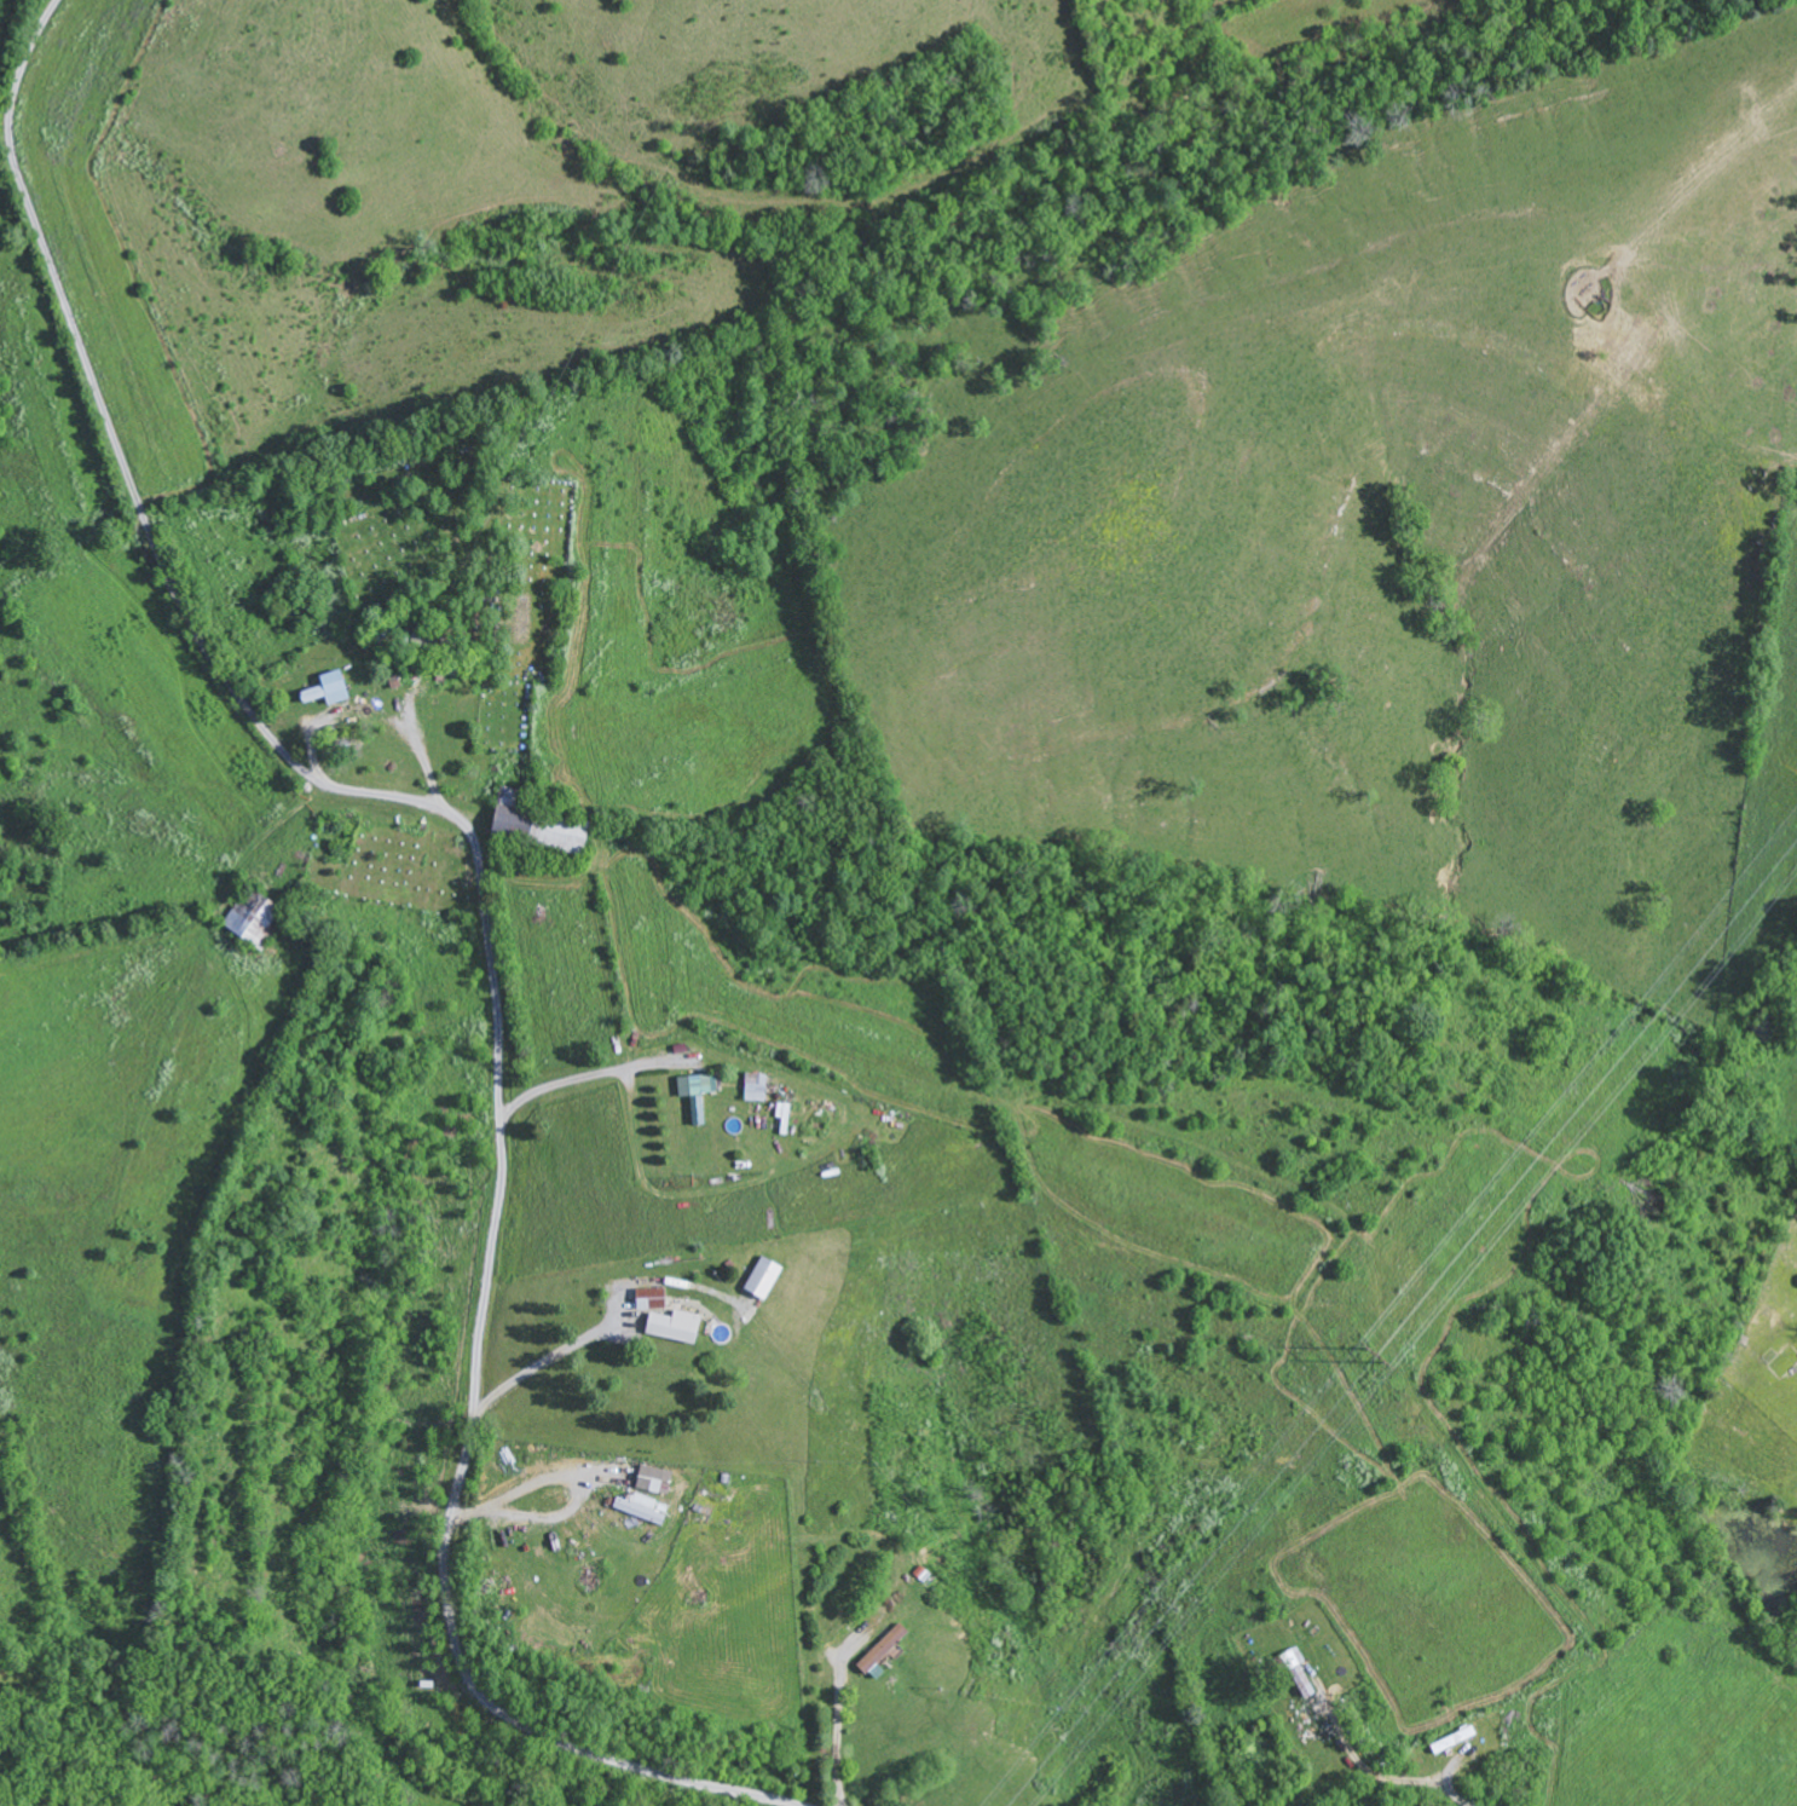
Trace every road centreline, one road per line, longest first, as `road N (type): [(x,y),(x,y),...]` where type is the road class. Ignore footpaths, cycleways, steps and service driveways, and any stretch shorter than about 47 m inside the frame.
road 1 (residential): [(1796,1667),(1723,1576),(1698,1523)]
road 2 (residential): [(1756,1621),(1628,1650)]

